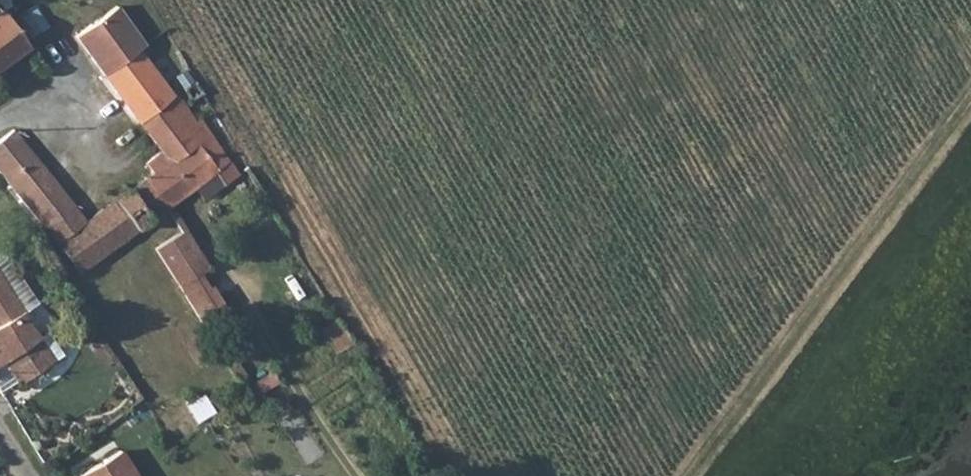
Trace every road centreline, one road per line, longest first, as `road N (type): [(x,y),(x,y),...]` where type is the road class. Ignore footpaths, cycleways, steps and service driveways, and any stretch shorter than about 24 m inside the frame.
road 1 (track): [(684,475),(970,99)]

